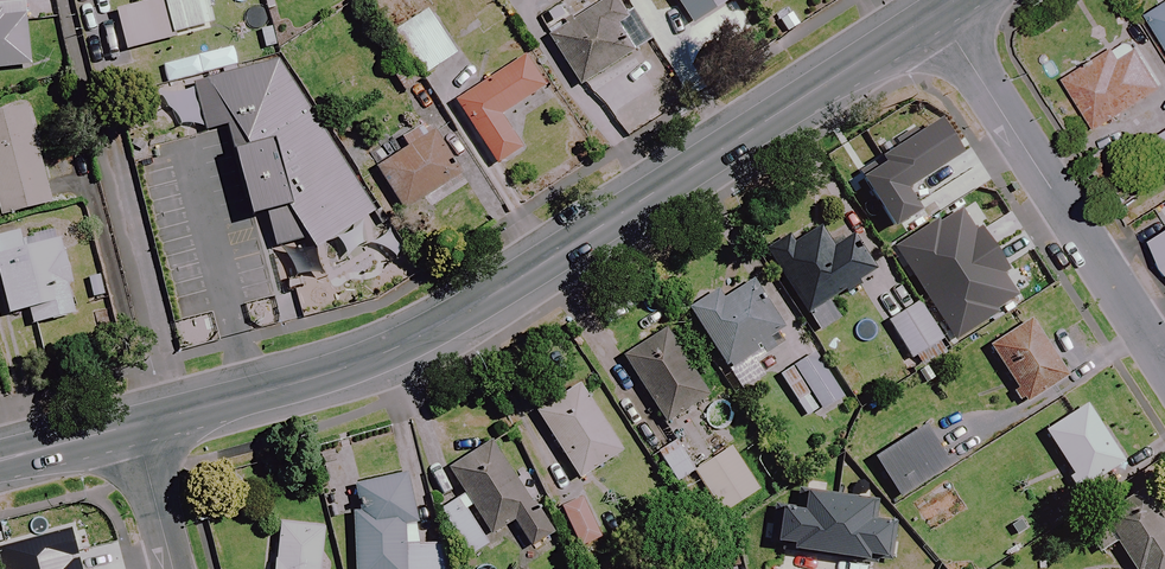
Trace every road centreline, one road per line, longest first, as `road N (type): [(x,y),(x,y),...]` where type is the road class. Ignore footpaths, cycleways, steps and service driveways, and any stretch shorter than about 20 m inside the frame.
road 1 (secondary): [(938,12),(426,333),(302,382),(137,425)]
road 2 (residential): [(1164,366),(938,12)]
road 3 (residential): [(172,568),(137,425)]
road 4 (secondary): [(137,425),(0,461)]

